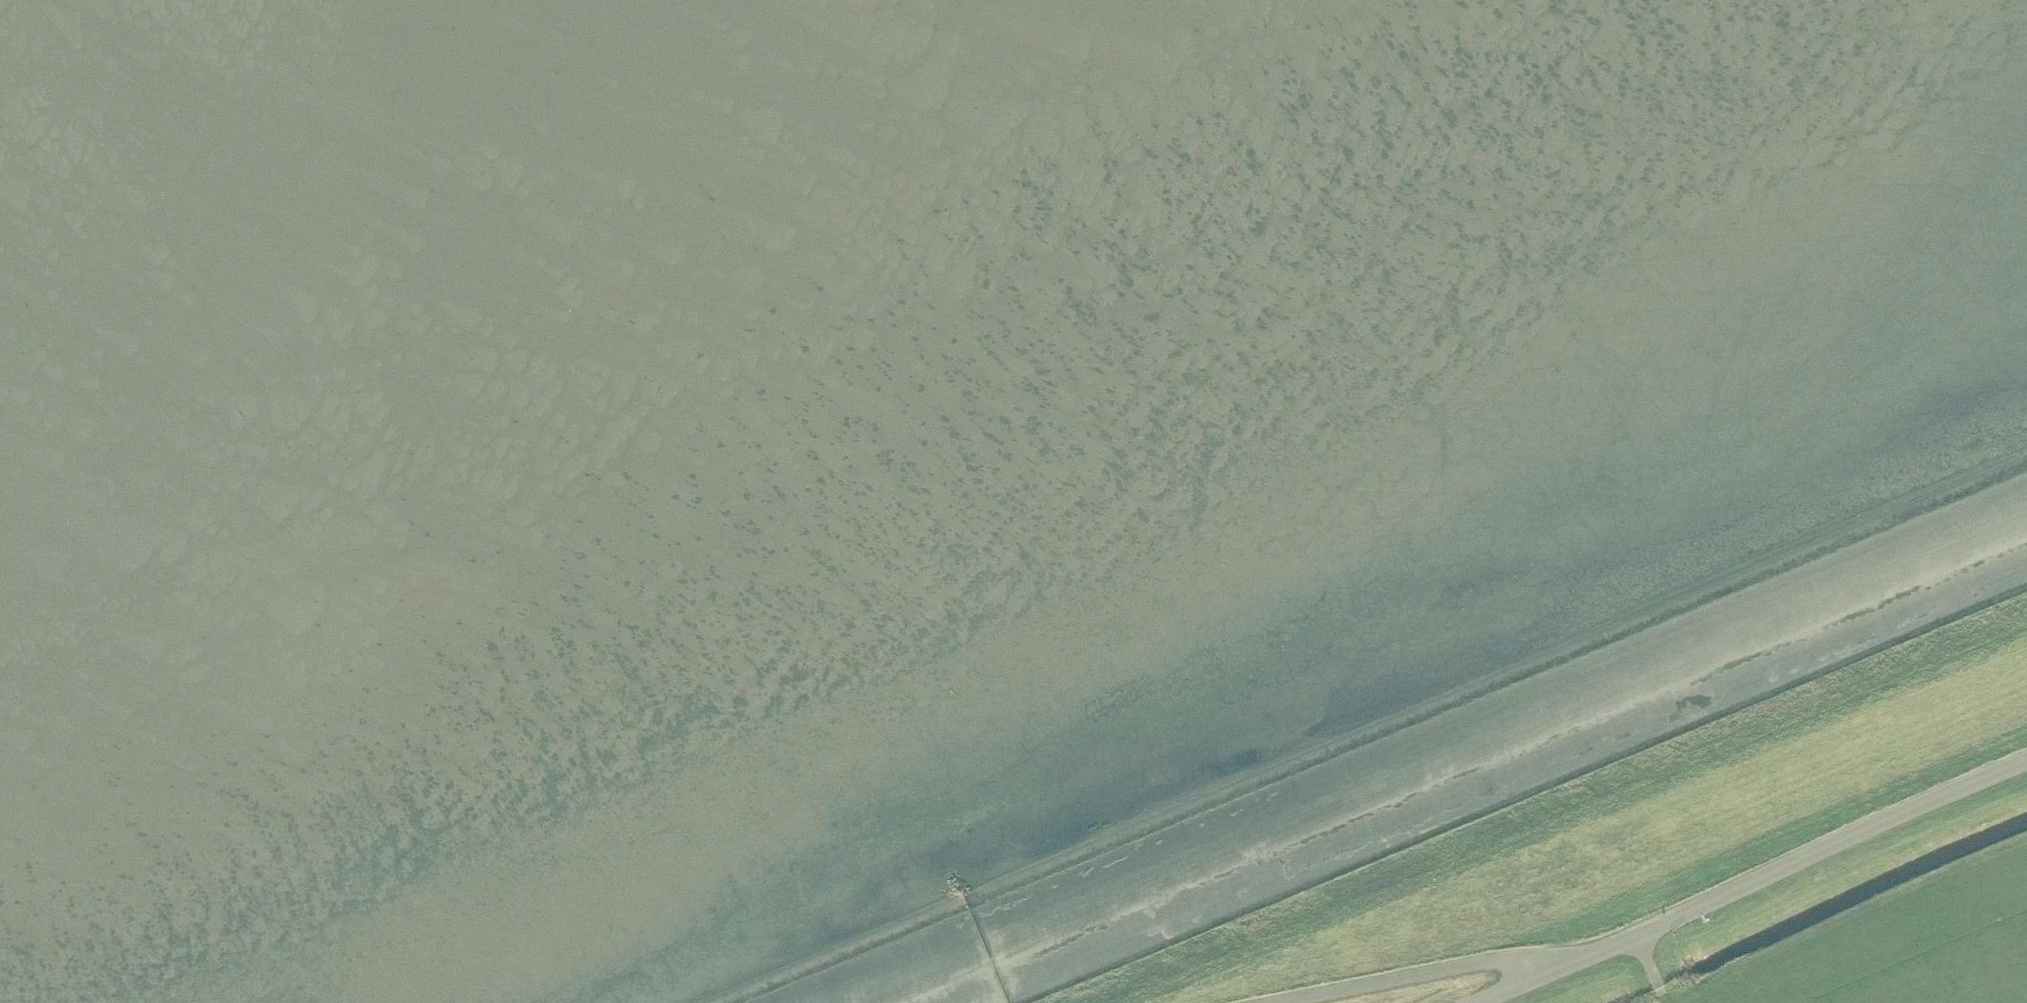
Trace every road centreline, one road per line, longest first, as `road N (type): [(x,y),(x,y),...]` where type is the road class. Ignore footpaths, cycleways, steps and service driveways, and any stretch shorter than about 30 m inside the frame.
road 1 (unclassified): [(1474,1002),(2026,762)]

